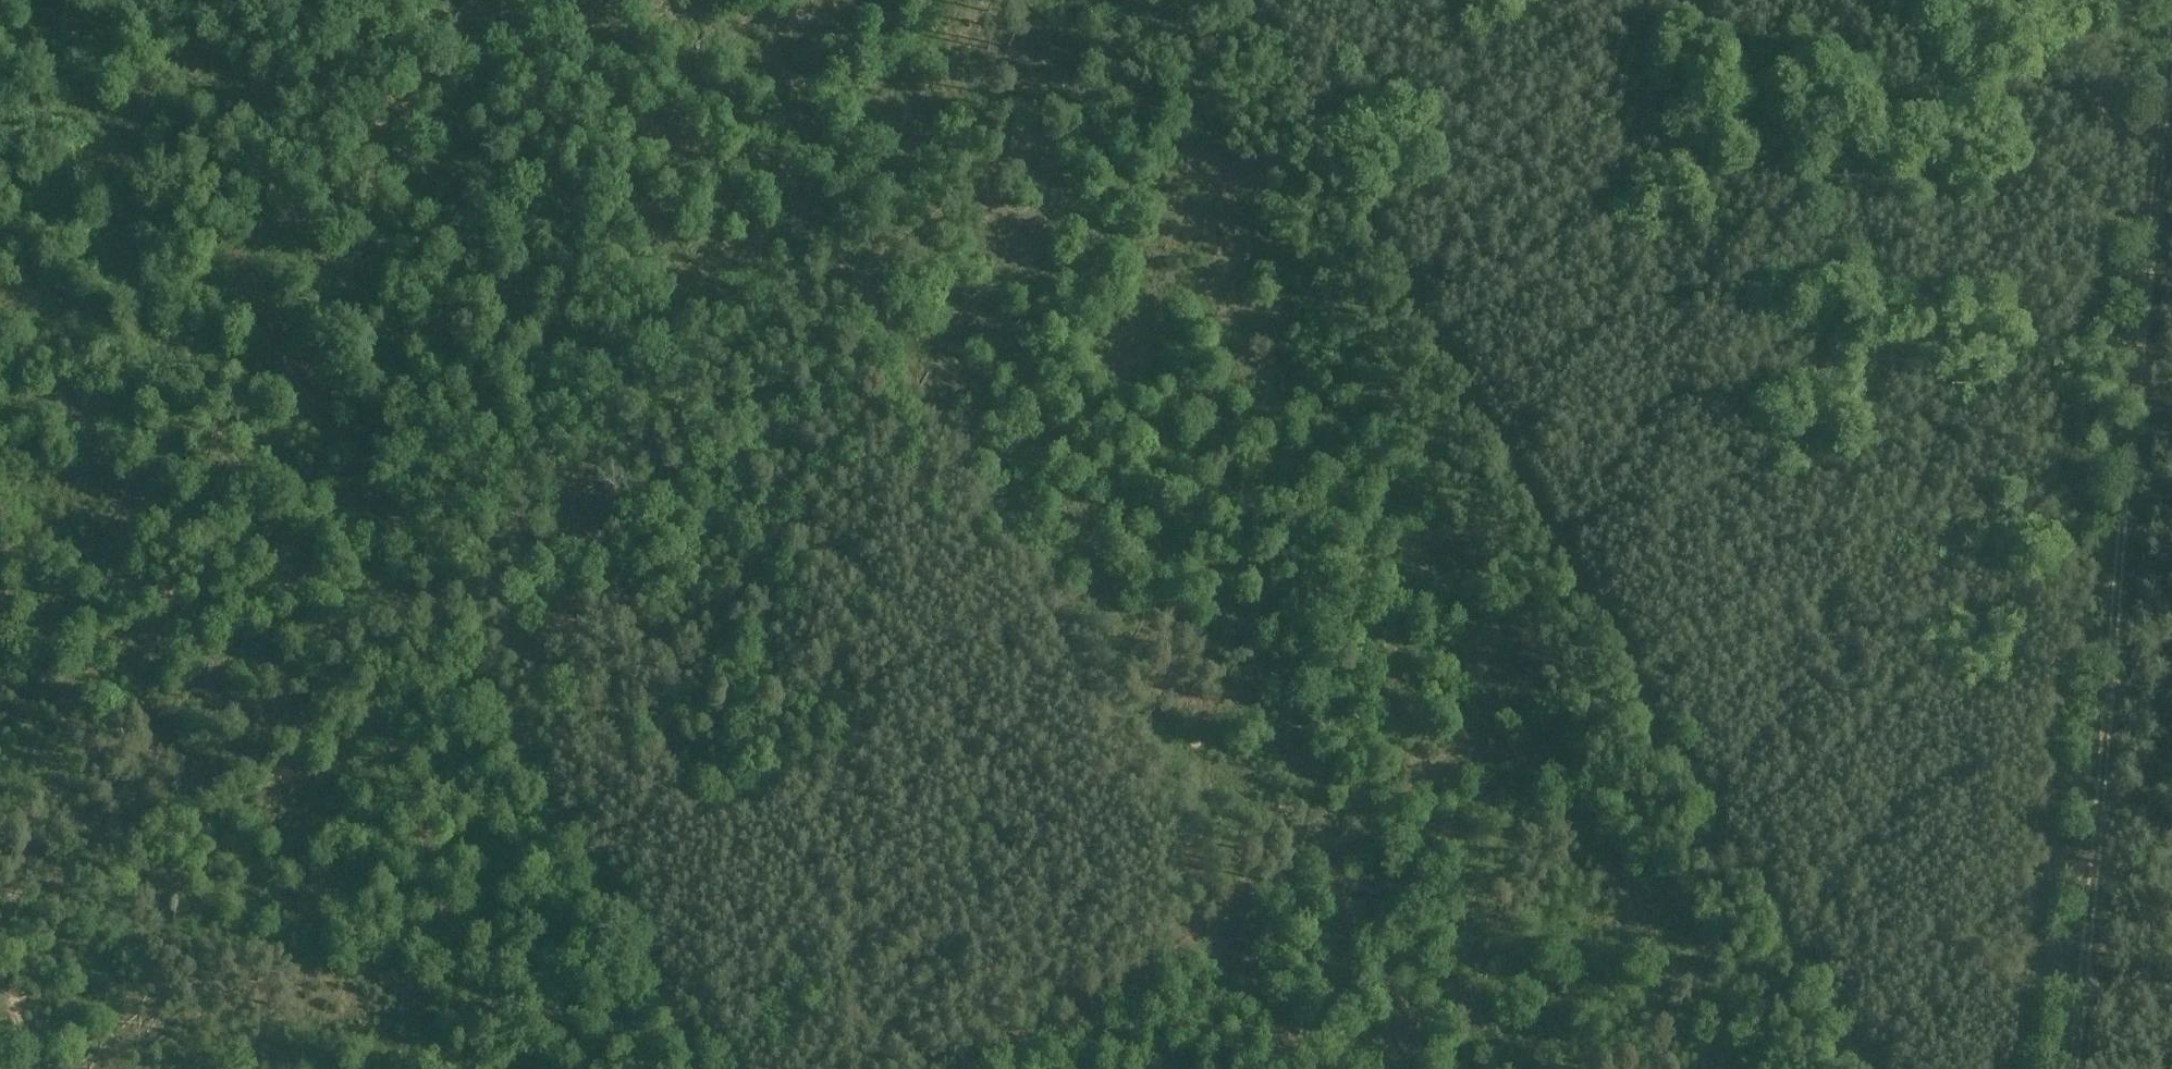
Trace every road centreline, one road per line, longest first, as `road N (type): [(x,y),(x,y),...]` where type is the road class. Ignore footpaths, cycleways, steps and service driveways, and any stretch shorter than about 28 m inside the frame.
road 1 (track): [(2171,83),(2078,1068)]

